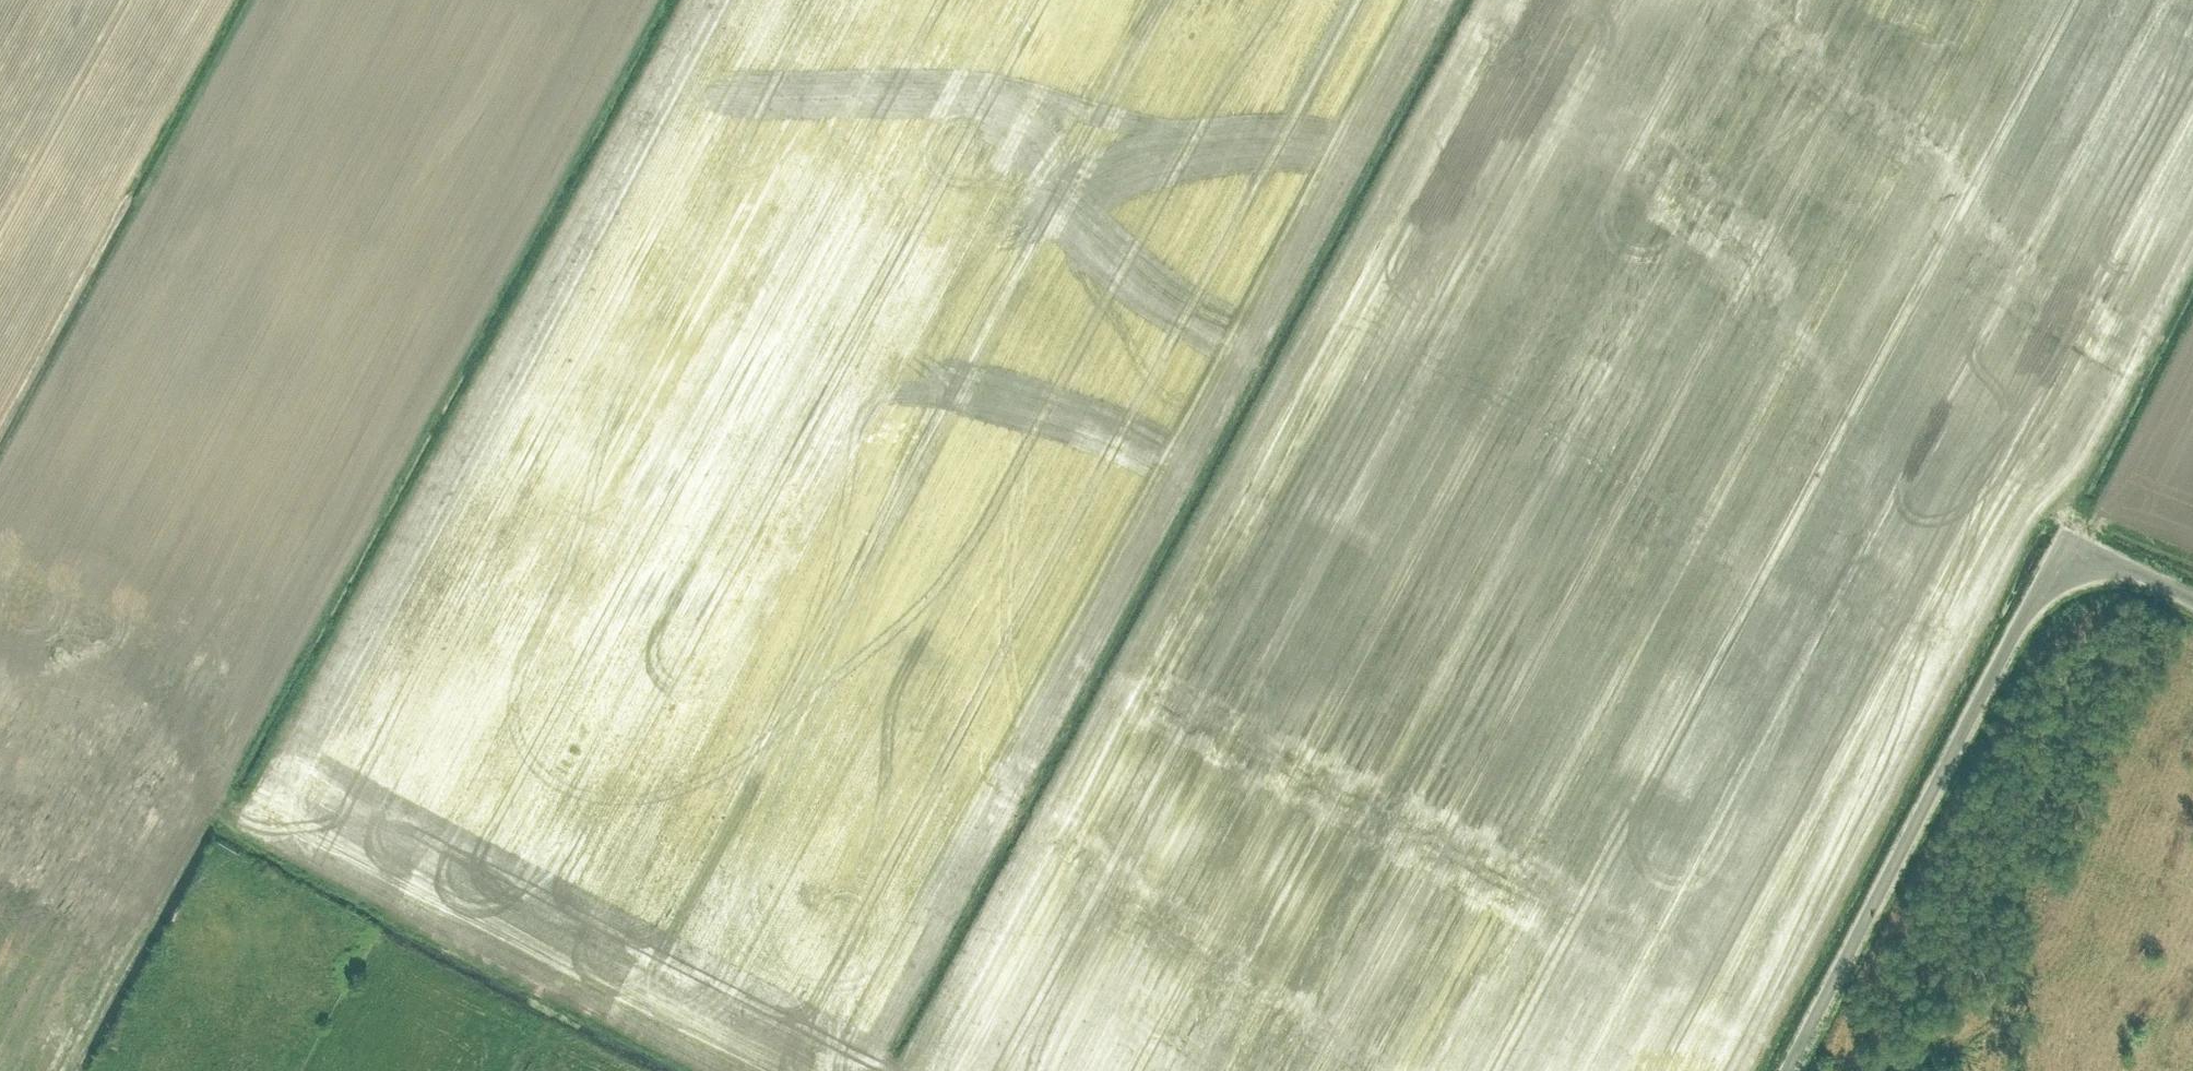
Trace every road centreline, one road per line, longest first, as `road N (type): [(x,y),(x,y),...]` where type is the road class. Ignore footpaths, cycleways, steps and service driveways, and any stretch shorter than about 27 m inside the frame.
road 1 (unclassified): [(1786,1070),(2026,610),(2052,582),(2085,570),(2125,568),(2192,599)]

